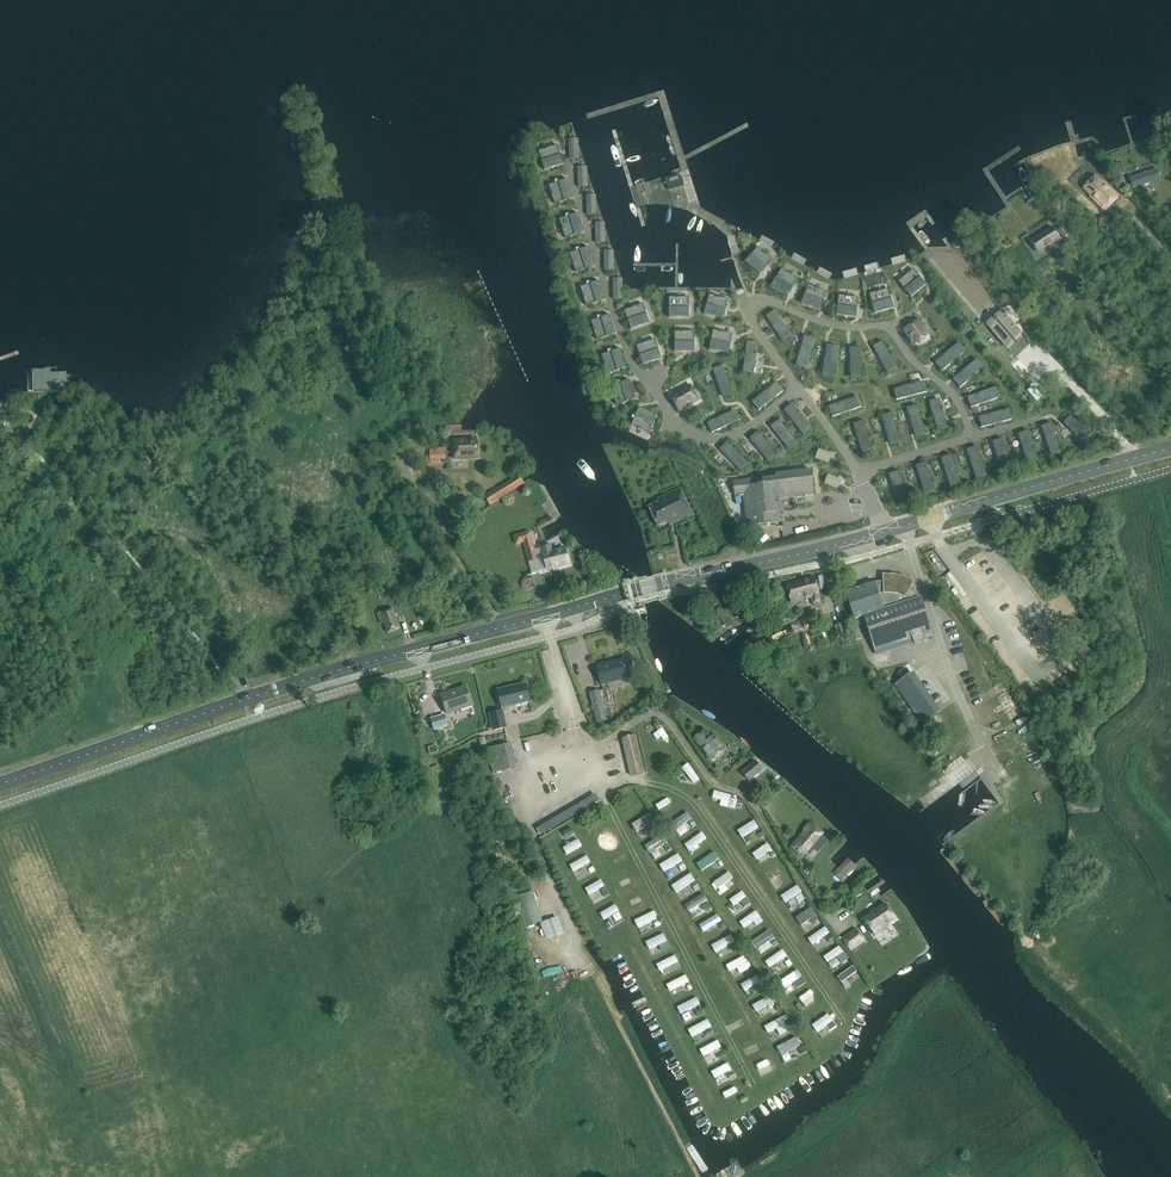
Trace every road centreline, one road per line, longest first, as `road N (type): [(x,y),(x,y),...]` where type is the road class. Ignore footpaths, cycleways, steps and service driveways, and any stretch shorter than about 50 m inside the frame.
road 1 (primary): [(0,783),(352,666),(856,539),(1170,447)]
road 2 (track): [(570,957),(572,936),(530,828),(537,799),(557,769),(657,713),(712,782),(751,800),(835,925)]
road 3 (track): [(544,616),(581,759),(753,1085)]
road 4 (track): [(595,785),(637,780),(693,802),(840,1017)]

